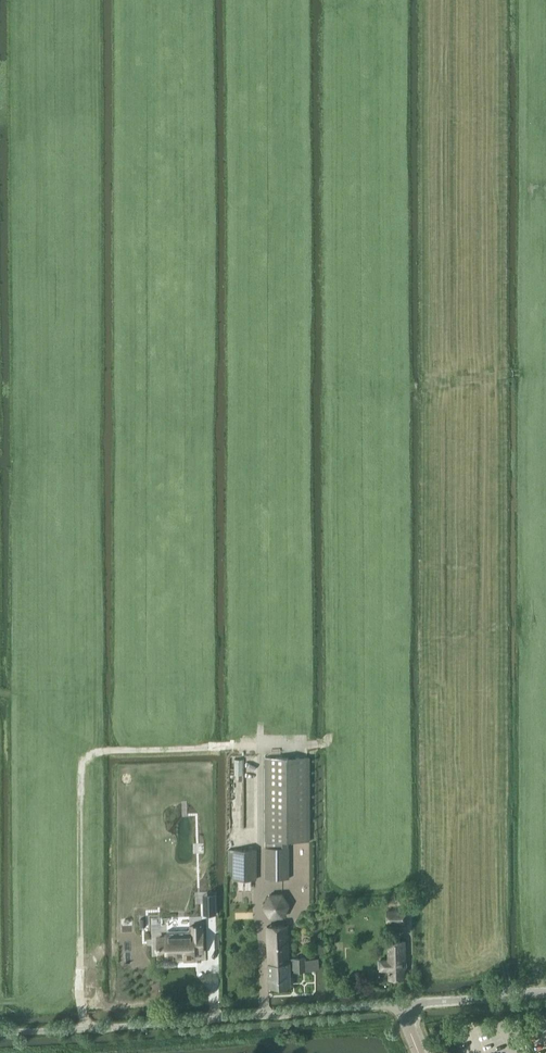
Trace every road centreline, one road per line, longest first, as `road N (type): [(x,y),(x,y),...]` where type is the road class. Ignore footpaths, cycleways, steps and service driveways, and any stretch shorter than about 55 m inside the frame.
road 1 (unclassified): [(0,1033),(406,1004)]
road 2 (unclassified): [(406,1004),(545,993)]

